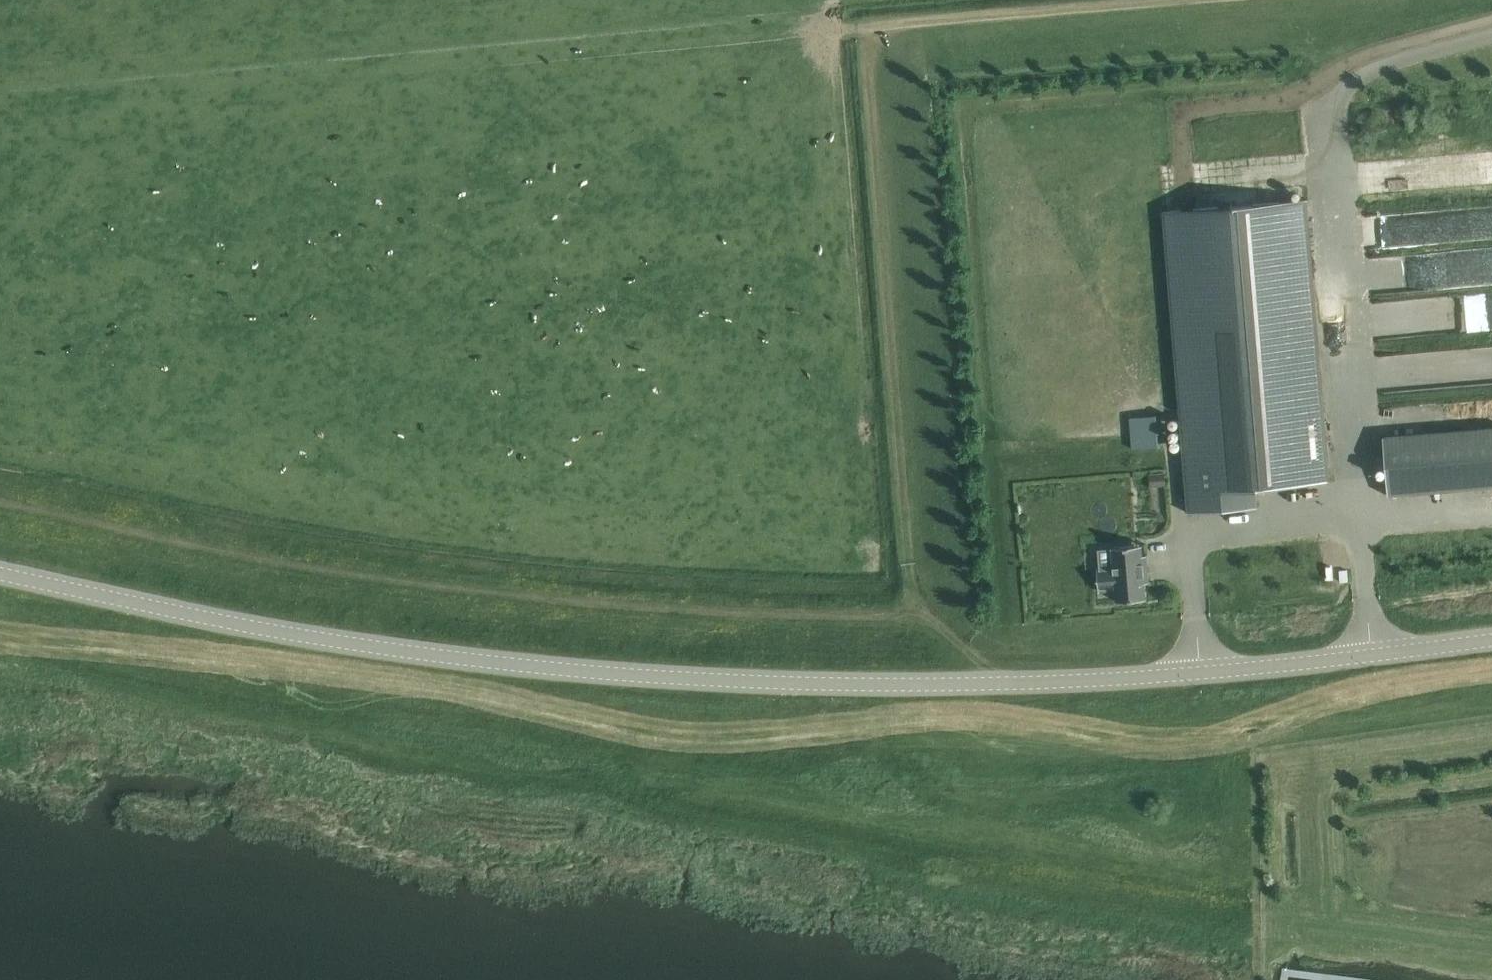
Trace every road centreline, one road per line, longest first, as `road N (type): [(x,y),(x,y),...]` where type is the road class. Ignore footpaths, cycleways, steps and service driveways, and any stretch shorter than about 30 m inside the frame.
road 1 (unclassified): [(1491,638),(1199,673),(772,683),(394,649),(0,573)]

